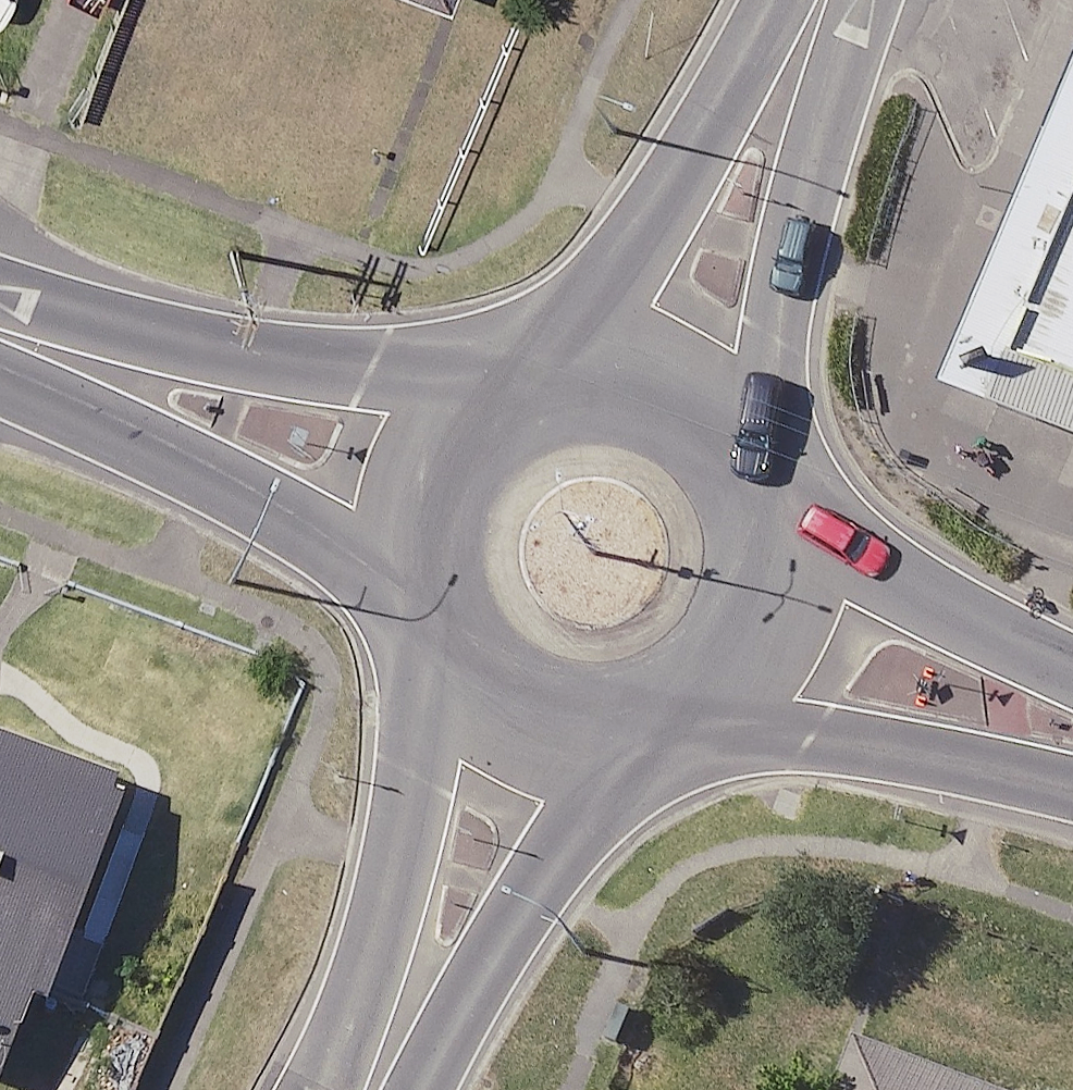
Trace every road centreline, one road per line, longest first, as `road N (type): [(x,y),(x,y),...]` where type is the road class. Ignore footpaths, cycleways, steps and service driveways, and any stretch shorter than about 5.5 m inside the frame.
road 1 (tertiary): [(0,334),(434,495)]
road 2 (secondary): [(828,0),(666,396)]
road 3 (secondary): [(539,703),(375,1089)]
road 4 (tertiary): [(759,609),(1072,724)]
road 5 (secondary): [(434,495),(450,451),(488,405),(550,379),(666,396)]
road 6 (secondary): [(759,609),(727,667),(679,705),(608,720),(539,703)]
road 7 (secondary): [(539,703),(473,656),(436,595),(429,545),(434,495)]
road 8 (secondary): [(666,396),(720,441),(764,518),(759,609)]

